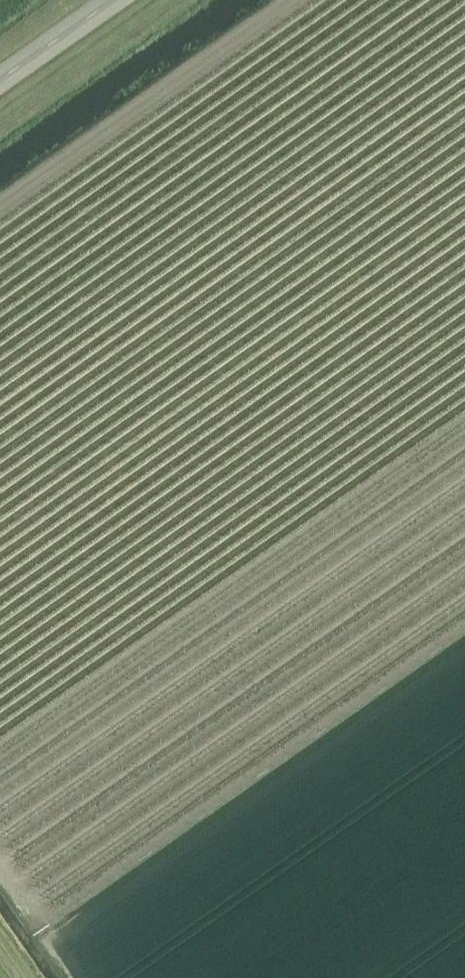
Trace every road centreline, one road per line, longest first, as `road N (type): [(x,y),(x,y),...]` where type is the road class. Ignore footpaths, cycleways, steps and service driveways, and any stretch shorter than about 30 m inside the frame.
road 1 (track): [(289,0),(0,203)]
road 2 (unclassified): [(0,81),(116,0)]

